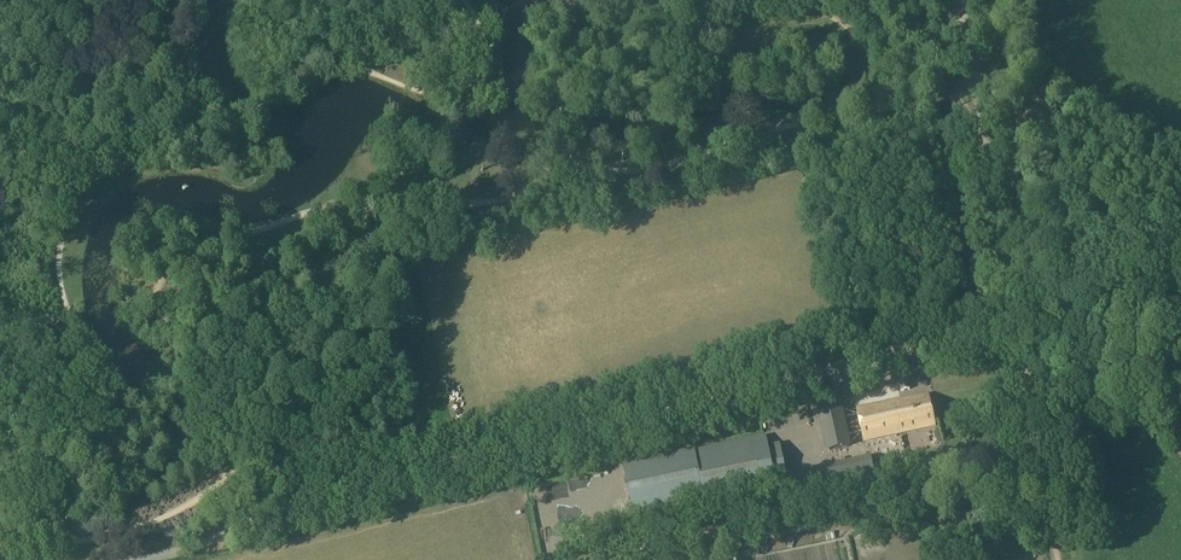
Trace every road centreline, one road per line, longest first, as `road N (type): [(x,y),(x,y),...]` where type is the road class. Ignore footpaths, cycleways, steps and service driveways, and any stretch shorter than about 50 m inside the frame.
road 1 (unclassified): [(135,559),(366,483),(1180,289)]
road 2 (track): [(1054,559),(1018,329)]

